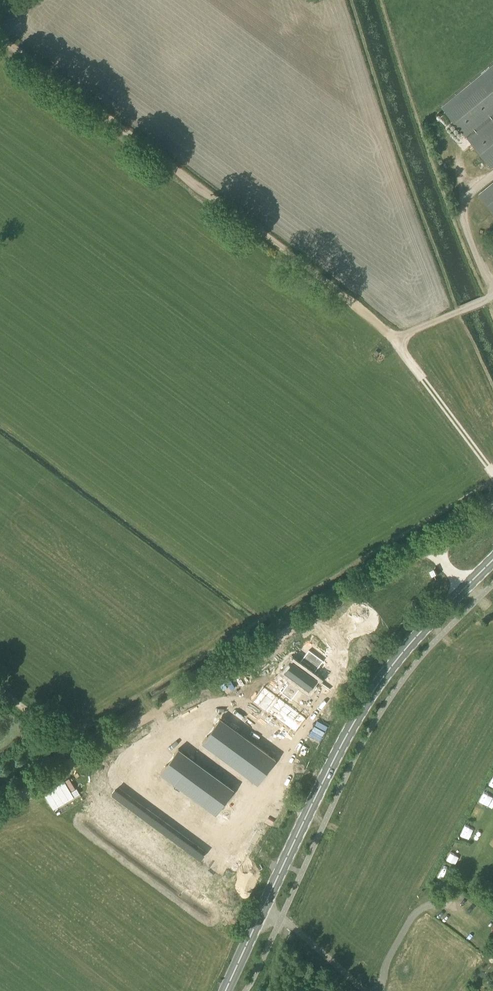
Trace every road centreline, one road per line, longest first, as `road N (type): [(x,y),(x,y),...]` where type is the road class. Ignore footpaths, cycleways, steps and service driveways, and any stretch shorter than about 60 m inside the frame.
road 1 (track): [(0,37),(376,319),(492,472)]
road 2 (primary): [(225,990),(362,710),(402,653),(492,560)]
road 3 (track): [(87,755),(426,547)]

